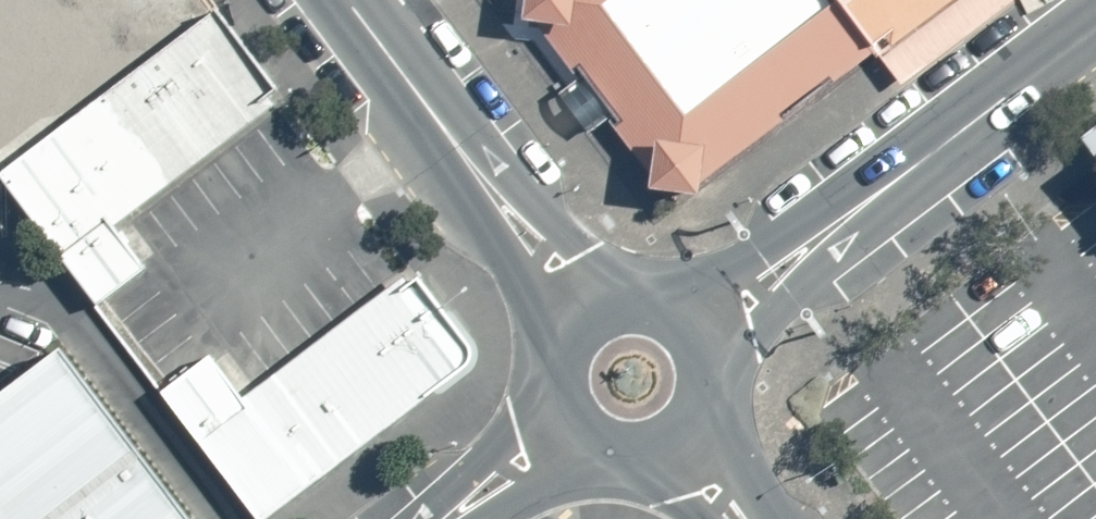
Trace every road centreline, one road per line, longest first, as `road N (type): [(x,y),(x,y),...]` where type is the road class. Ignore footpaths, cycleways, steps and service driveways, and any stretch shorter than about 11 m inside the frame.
road 1 (tertiary): [(711,331),(1095,36)]
road 2 (tertiary): [(348,0),(586,311)]
road 3 (tertiary): [(572,436),(449,518)]
road 4 (tertiary): [(711,331),(725,363),(725,398),(711,430),(686,454)]
road 5 (tertiary): [(586,311),(611,298),(666,298),(711,331)]
road 6 (tertiary): [(572,436),(557,412),(555,357),(586,311)]
road 7 (tertiary): [(686,454),(625,466),(572,436)]

